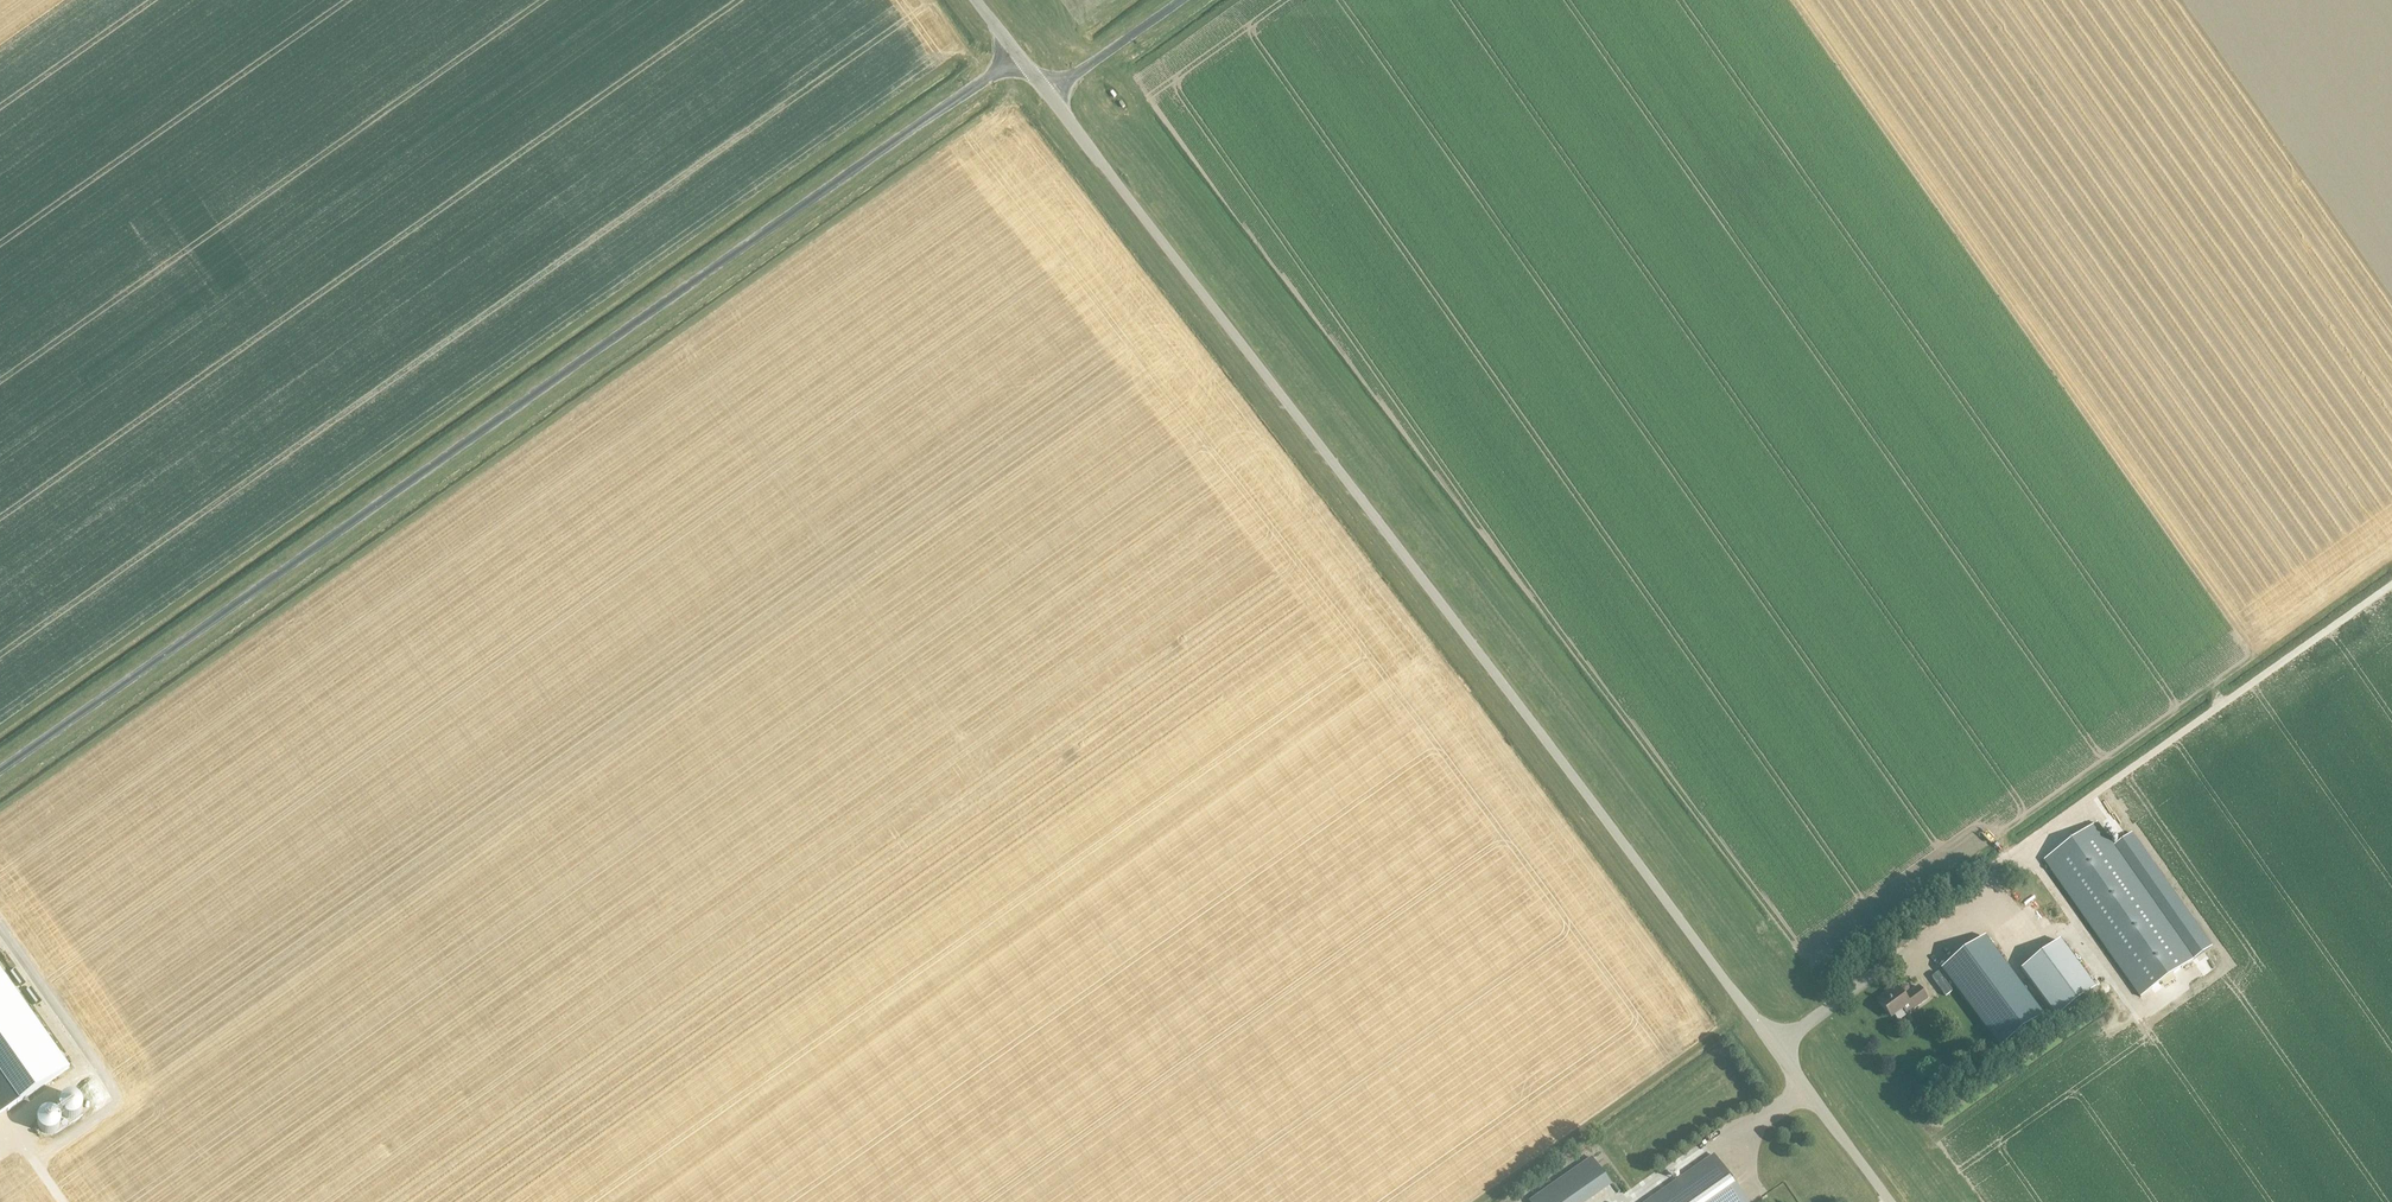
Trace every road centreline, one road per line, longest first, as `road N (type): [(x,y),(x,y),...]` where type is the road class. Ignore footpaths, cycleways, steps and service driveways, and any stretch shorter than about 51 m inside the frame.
road 1 (unclassified): [(1891,1201),(1017,56)]
road 2 (unclassified): [(0,773),(1017,56)]

